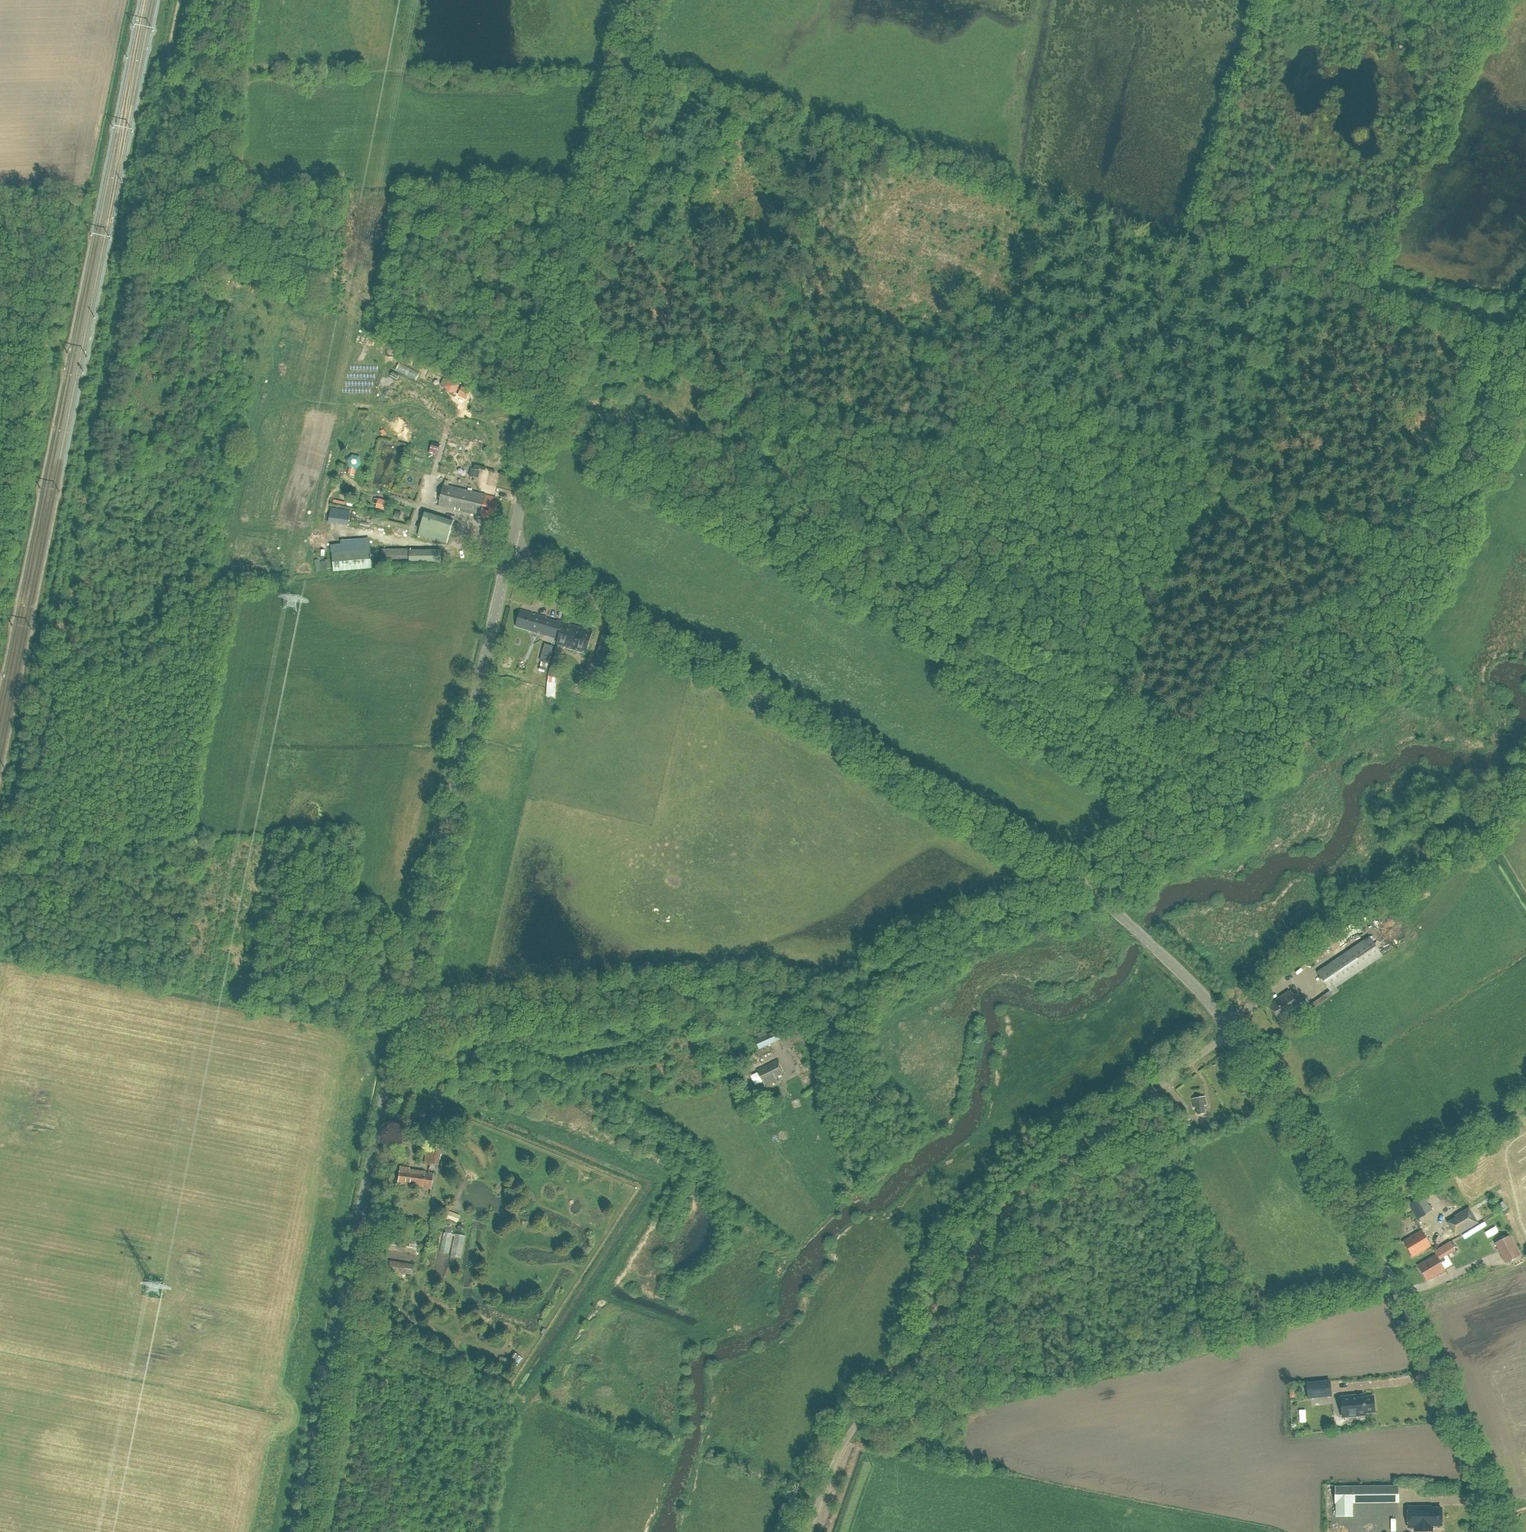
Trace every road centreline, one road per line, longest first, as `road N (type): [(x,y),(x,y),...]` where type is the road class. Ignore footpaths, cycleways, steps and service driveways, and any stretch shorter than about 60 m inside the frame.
road 1 (tertiary): [(295,1531),(398,1033),(509,554)]
road 2 (tertiary): [(1233,1031),(1148,942),(1068,875),(509,554)]
road 3 (unclassified): [(808,1531),(852,1429),(925,1348),(1013,1204),(1233,1031)]
road 4 (tertiary): [(509,554),(642,0)]
road 5 (tertiary): [(1505,1531),(1400,1298),(1353,1217)]
road 6 (tertiary): [(1353,1217),(1233,1031)]
road 7 (unclassified): [(1353,1217),(1525,1107)]

